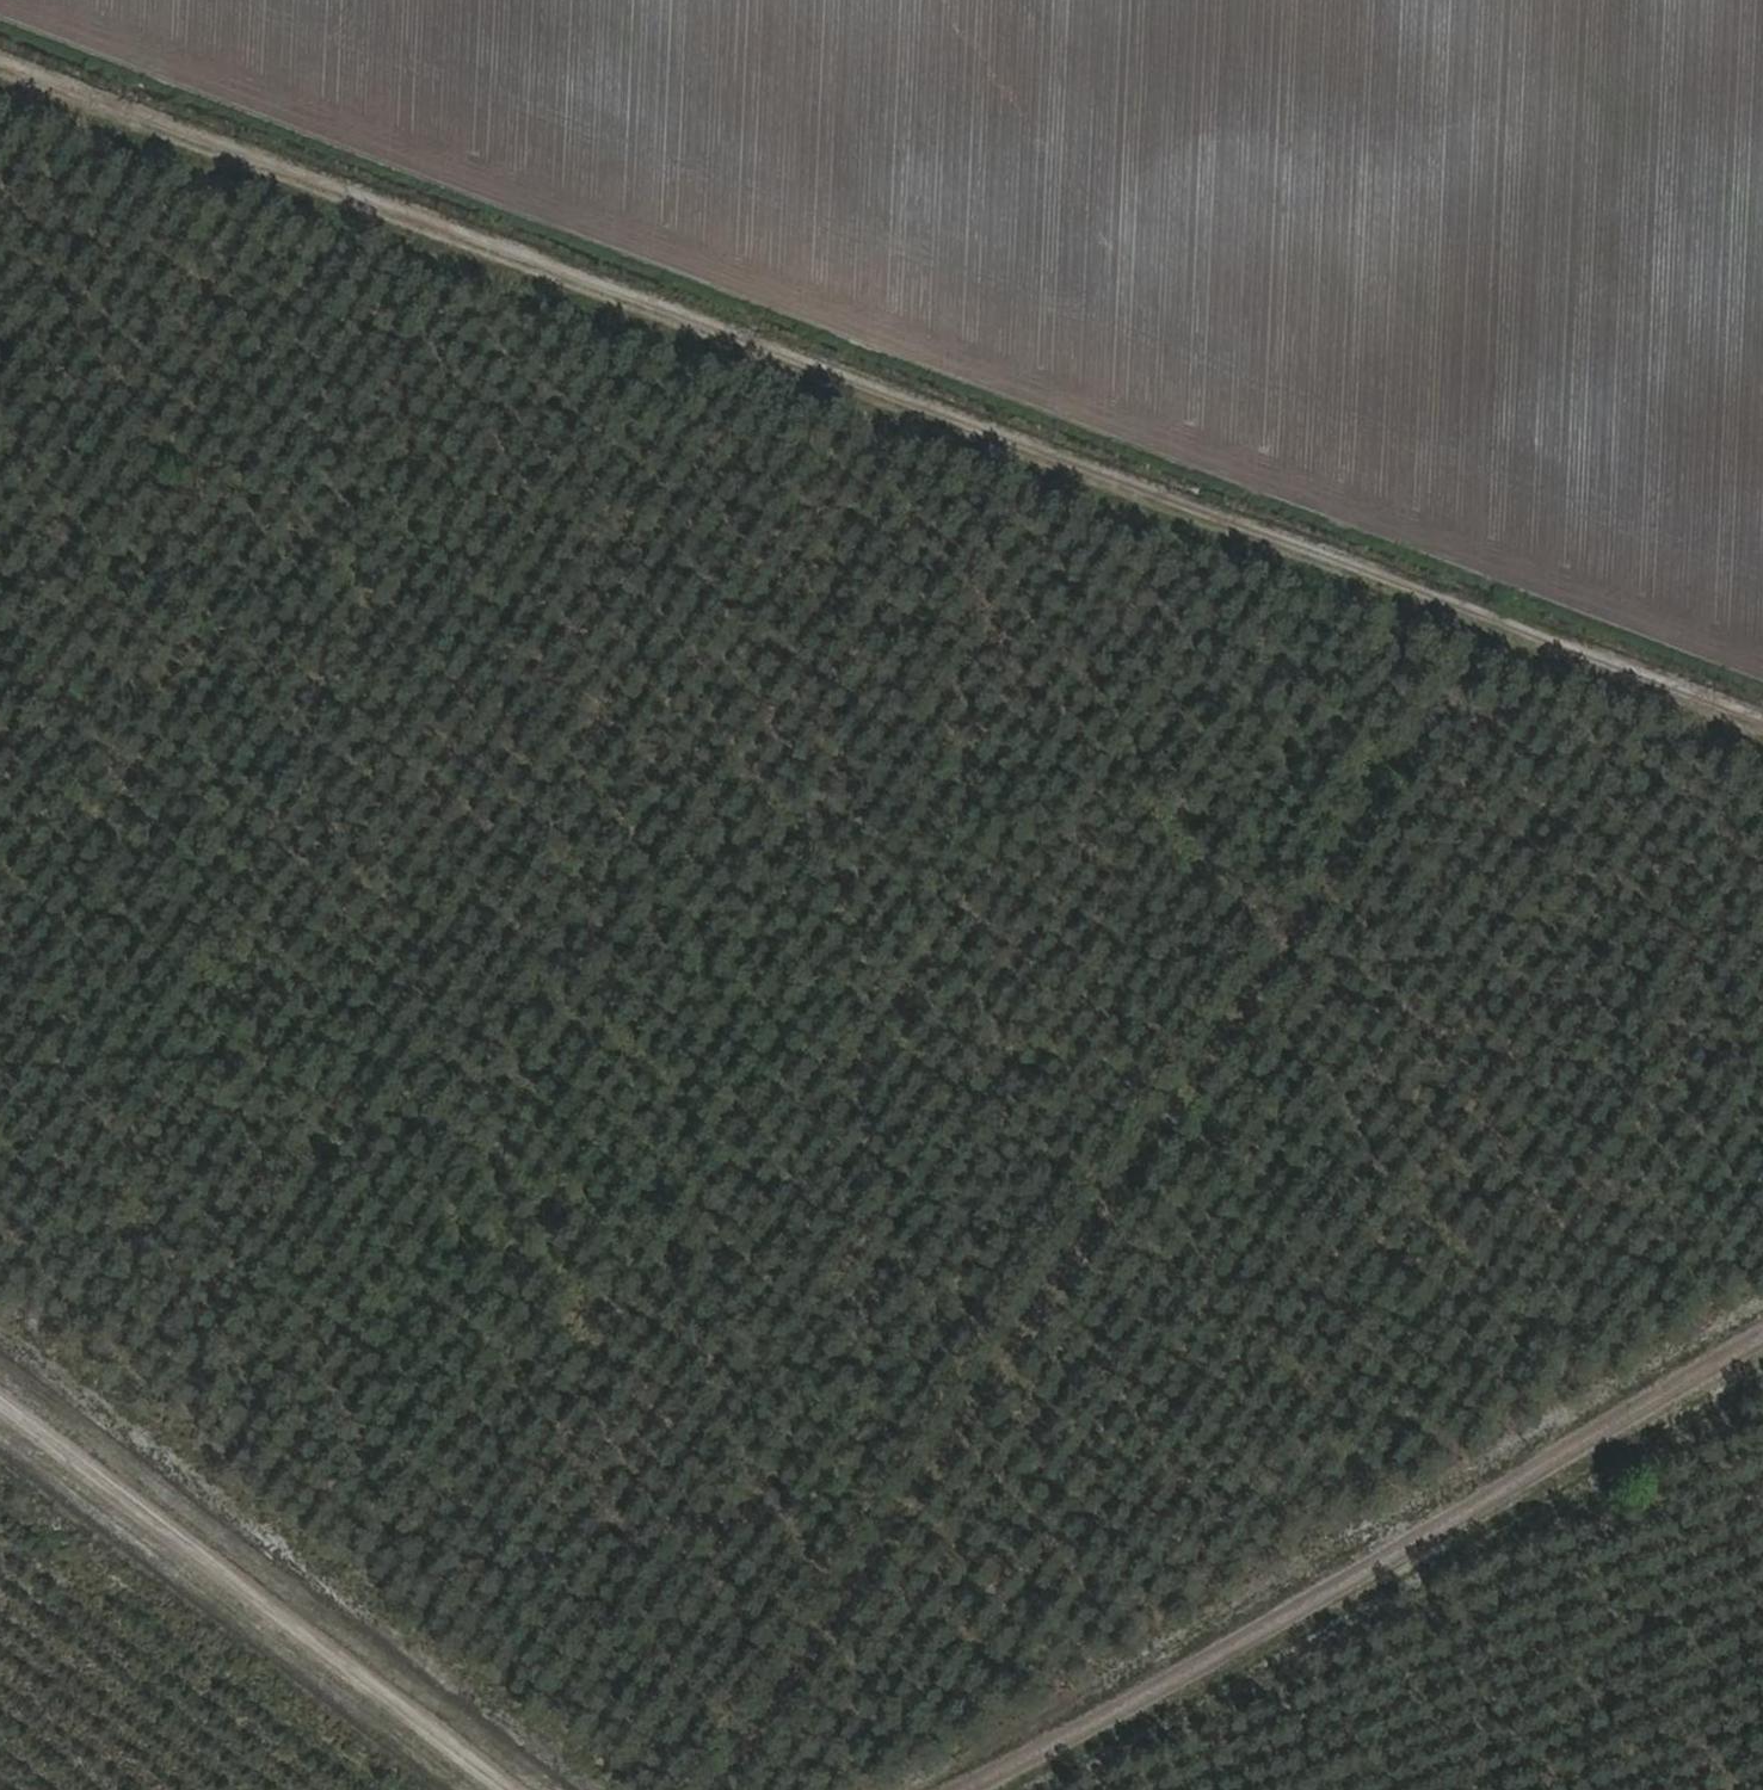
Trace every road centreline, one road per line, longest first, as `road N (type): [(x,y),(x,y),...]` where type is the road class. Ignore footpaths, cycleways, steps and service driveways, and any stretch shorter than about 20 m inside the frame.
road 1 (track): [(1762,1338),(958,1789)]
road 2 (track): [(535,1789),(0,1382)]

